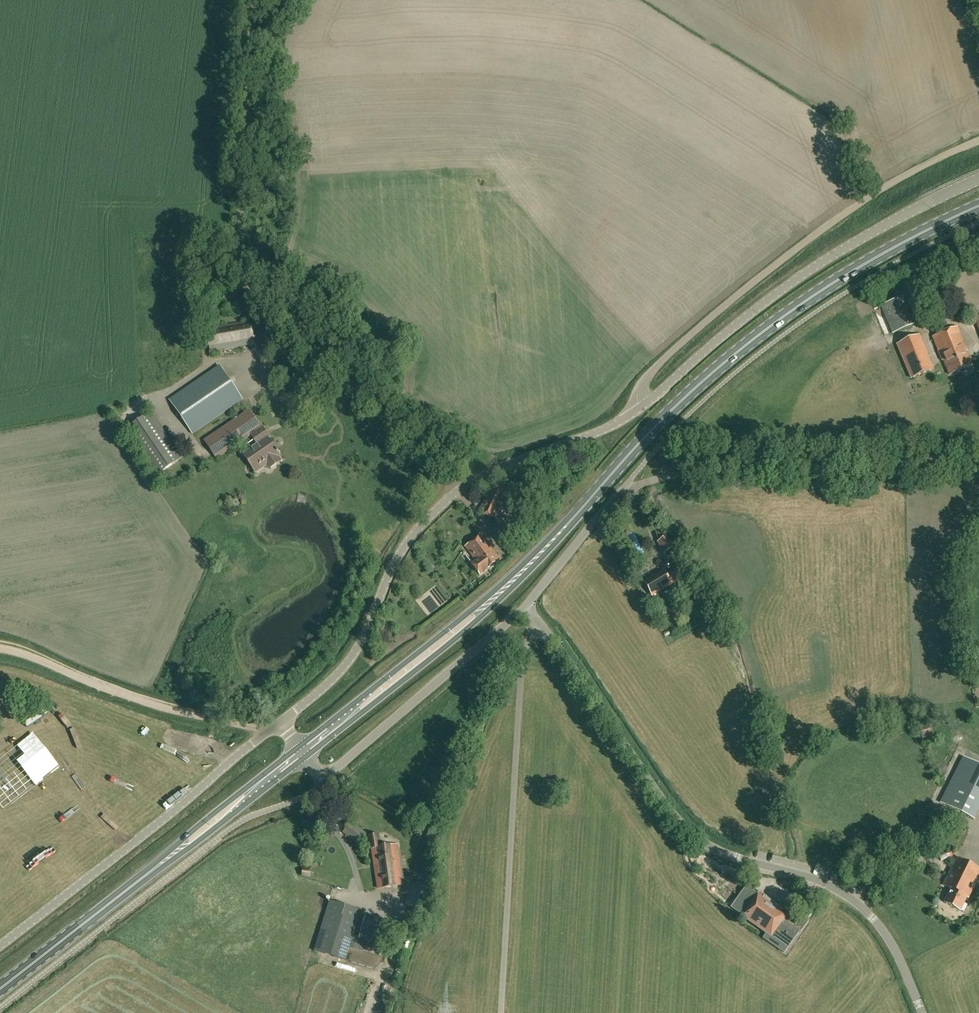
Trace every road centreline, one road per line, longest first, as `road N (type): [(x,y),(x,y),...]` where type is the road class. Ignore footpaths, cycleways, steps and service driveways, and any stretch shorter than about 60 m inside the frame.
road 1 (primary): [(302,752),(506,587),(727,362),(854,271),(978,207)]
road 2 (unclassified): [(923,1012),(886,937),(842,892),(692,836),(527,605)]
road 3 (unclassified): [(458,490),(232,279),(245,0)]
road 4 (unclassified): [(527,605),(622,489),(644,481),(882,468),(978,449)]
road 5 (unclassified): [(640,409),(641,387),(660,363),(748,287),(891,185),(978,142)]
road 6 (unclassified): [(640,409),(759,308),(883,227),(978,180)]
road 7 (primary): [(0,994),(302,752)]
road 8 (unclassified): [(0,946),(279,724)]
road 9 (unclassified): [(302,752),(323,779),(527,605)]
road 10 (unclassified): [(279,724),(340,671),(396,560),(458,490)]
road 11 (track): [(267,733),(131,702),(0,650)]
road 12 (unclassified): [(458,490),(640,409)]

